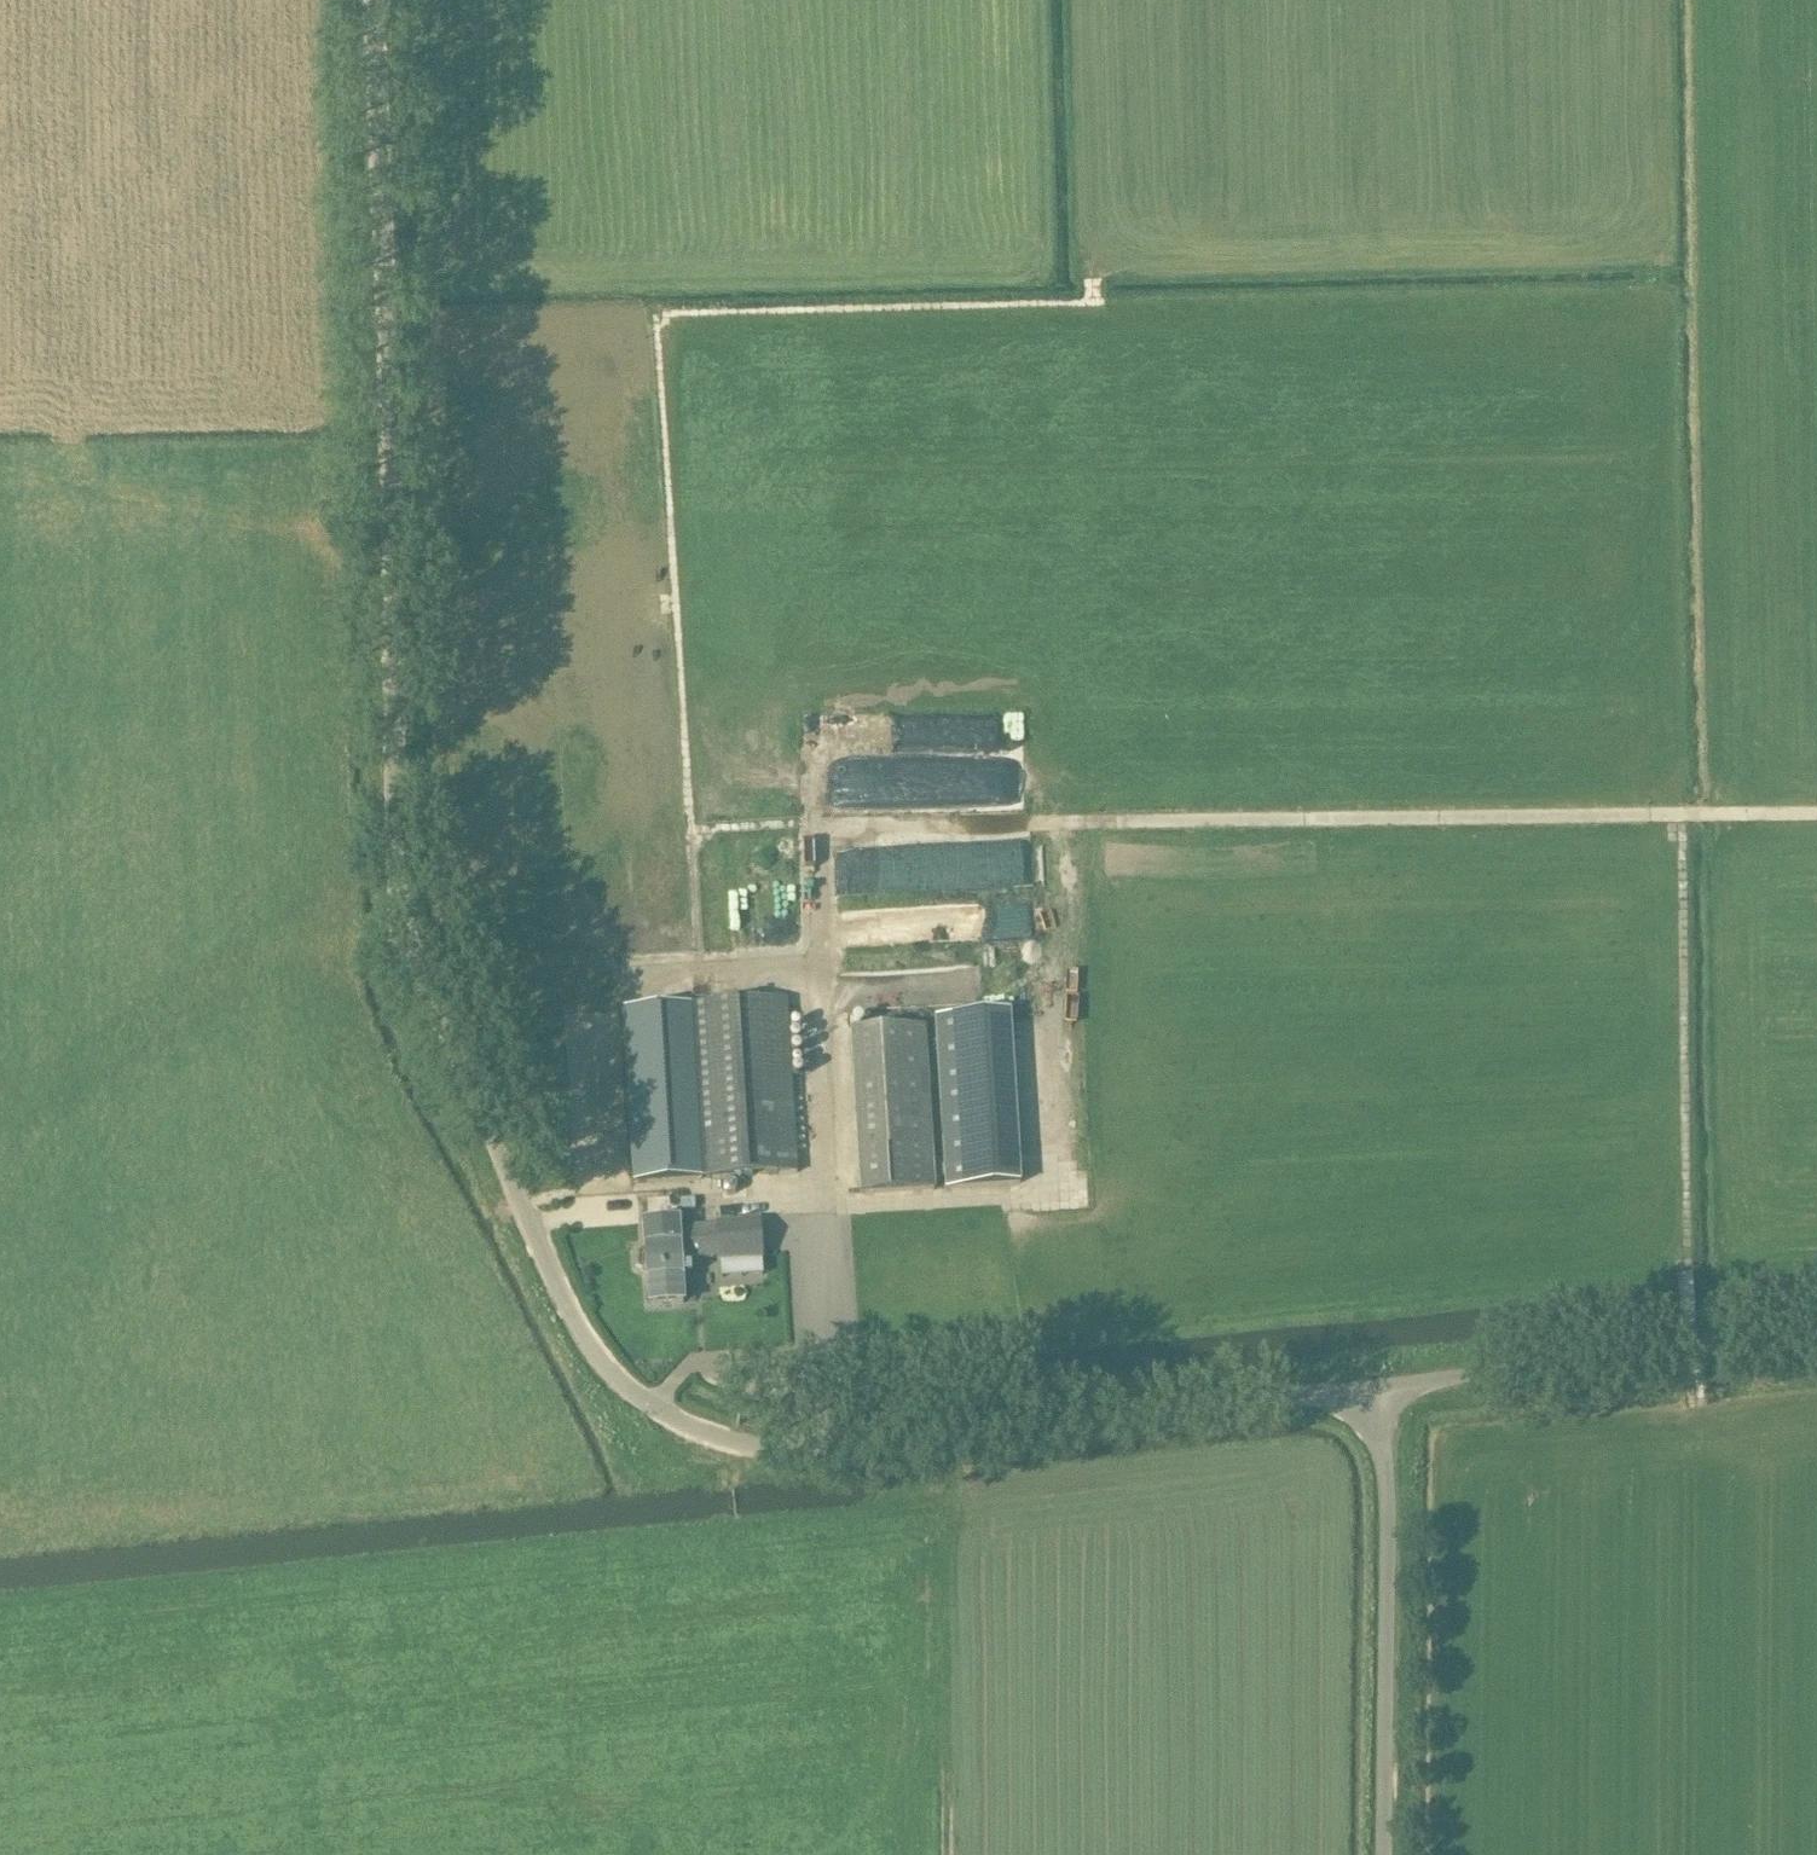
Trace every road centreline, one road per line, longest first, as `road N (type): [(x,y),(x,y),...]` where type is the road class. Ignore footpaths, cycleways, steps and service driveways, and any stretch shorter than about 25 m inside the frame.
road 1 (unclassified): [(1390,1383),(814,1450),(734,1443),(697,1429),(616,1374),(556,1282),(398,918),(372,0)]
road 2 (unclassified): [(1381,1854),(1390,1383)]
road 3 (unclassified): [(1816,1338),(1390,1383)]

